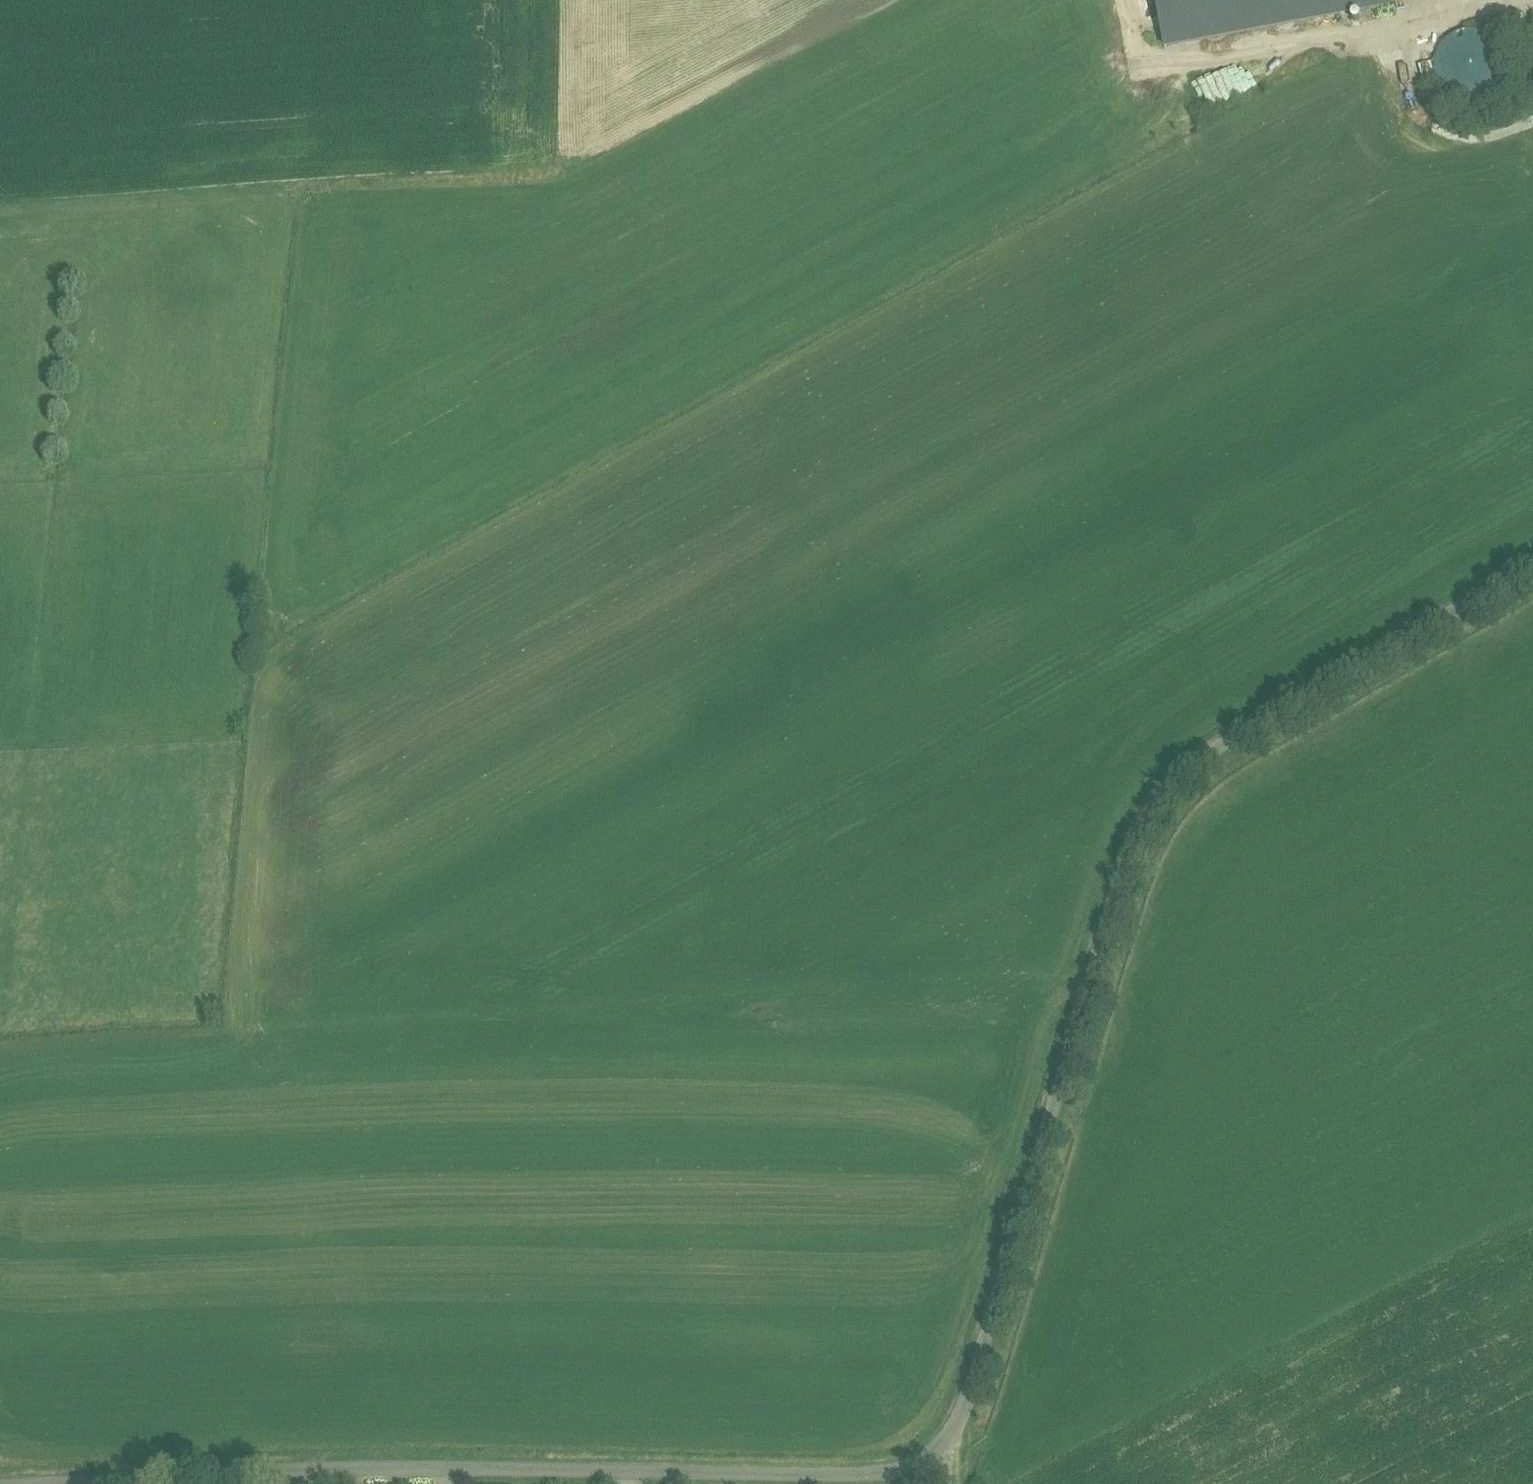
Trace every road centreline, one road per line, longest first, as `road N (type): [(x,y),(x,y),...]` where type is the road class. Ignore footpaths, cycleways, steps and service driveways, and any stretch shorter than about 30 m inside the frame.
road 1 (unclassified): [(57,1483),(328,1468),(876,1473),(915,1465),(947,1439),(967,1405),(1144,819),(1199,763),(1532,570)]

